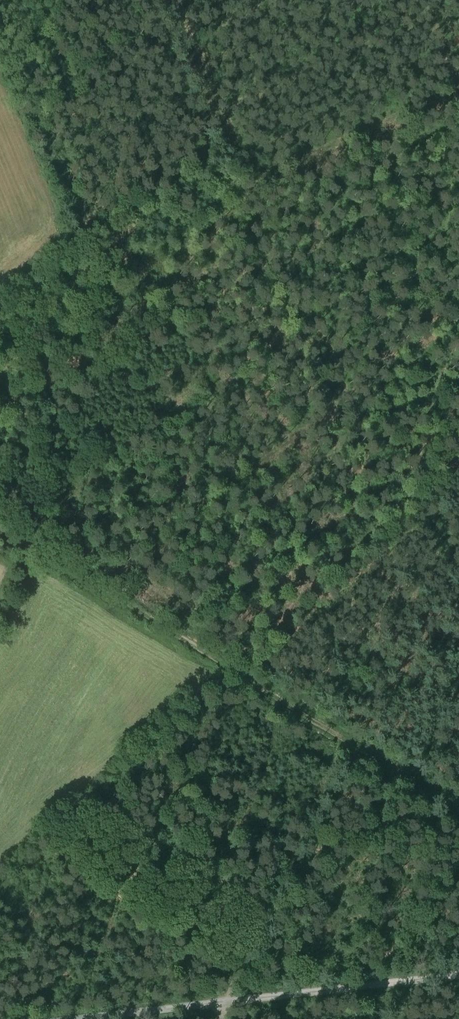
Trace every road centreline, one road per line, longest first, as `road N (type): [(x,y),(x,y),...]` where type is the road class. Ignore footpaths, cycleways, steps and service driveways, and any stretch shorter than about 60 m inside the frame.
road 1 (track): [(458,808),(0,522)]
road 2 (track): [(458,975),(84,1018)]

